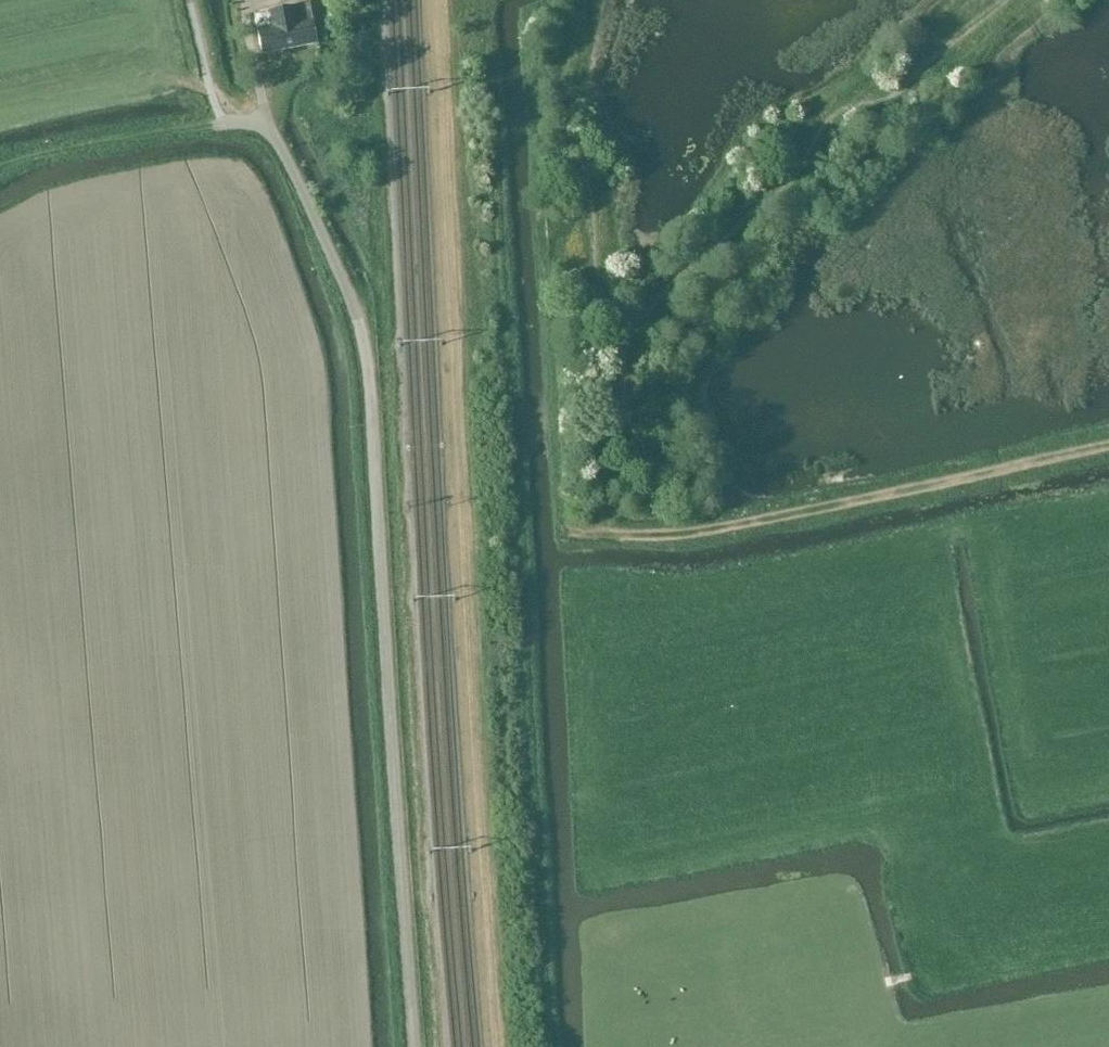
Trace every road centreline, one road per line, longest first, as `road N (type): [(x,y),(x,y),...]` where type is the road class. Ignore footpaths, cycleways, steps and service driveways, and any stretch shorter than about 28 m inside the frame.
road 1 (unclassified): [(415,1046),(366,353),(346,285),(268,127)]
road 2 (track): [(0,171),(89,146),(227,125)]

